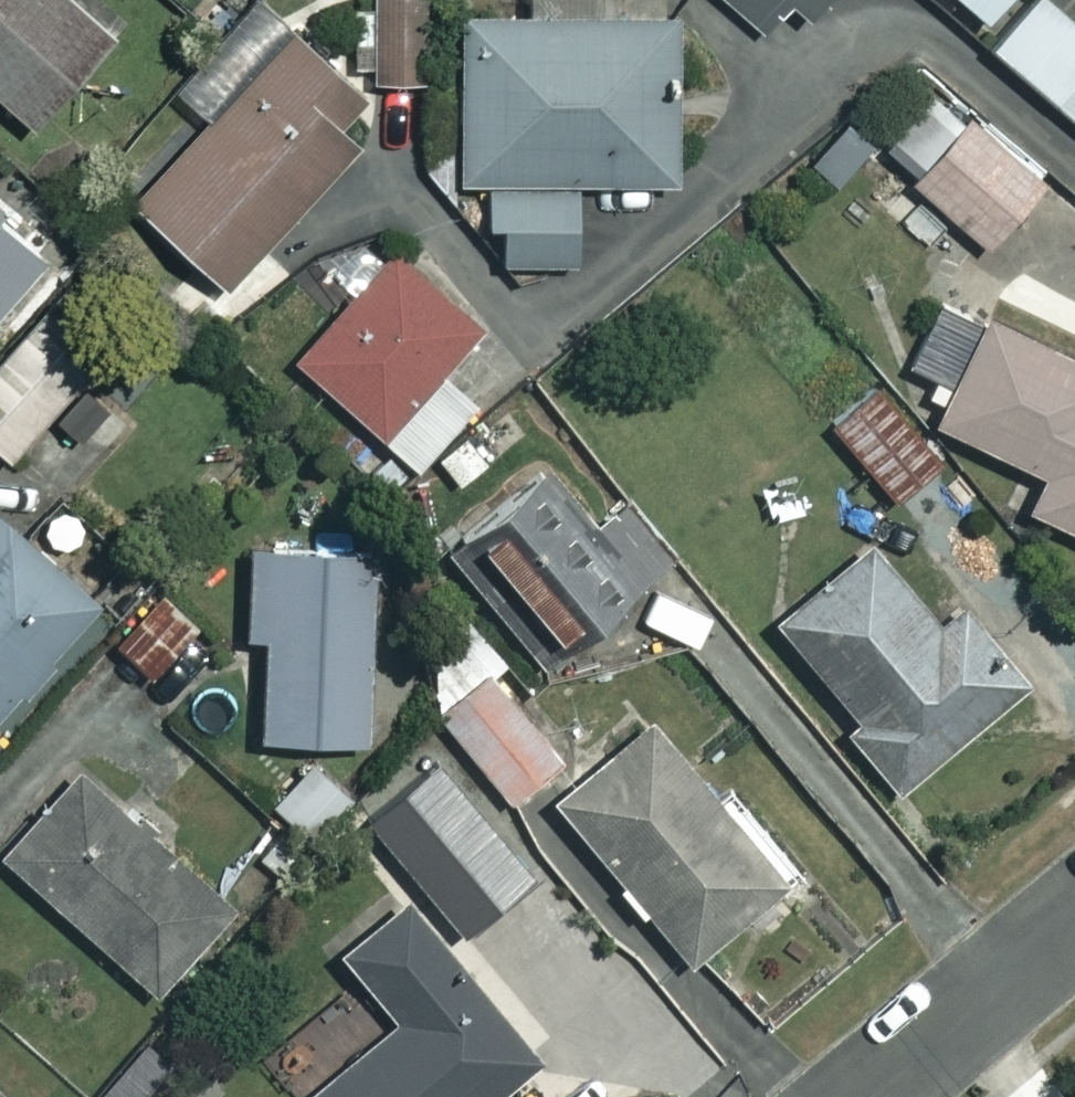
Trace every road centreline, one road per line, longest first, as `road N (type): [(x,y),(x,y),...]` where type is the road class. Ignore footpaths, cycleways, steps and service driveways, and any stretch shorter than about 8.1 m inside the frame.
road 1 (residential): [(1074,920),(863,1096)]

